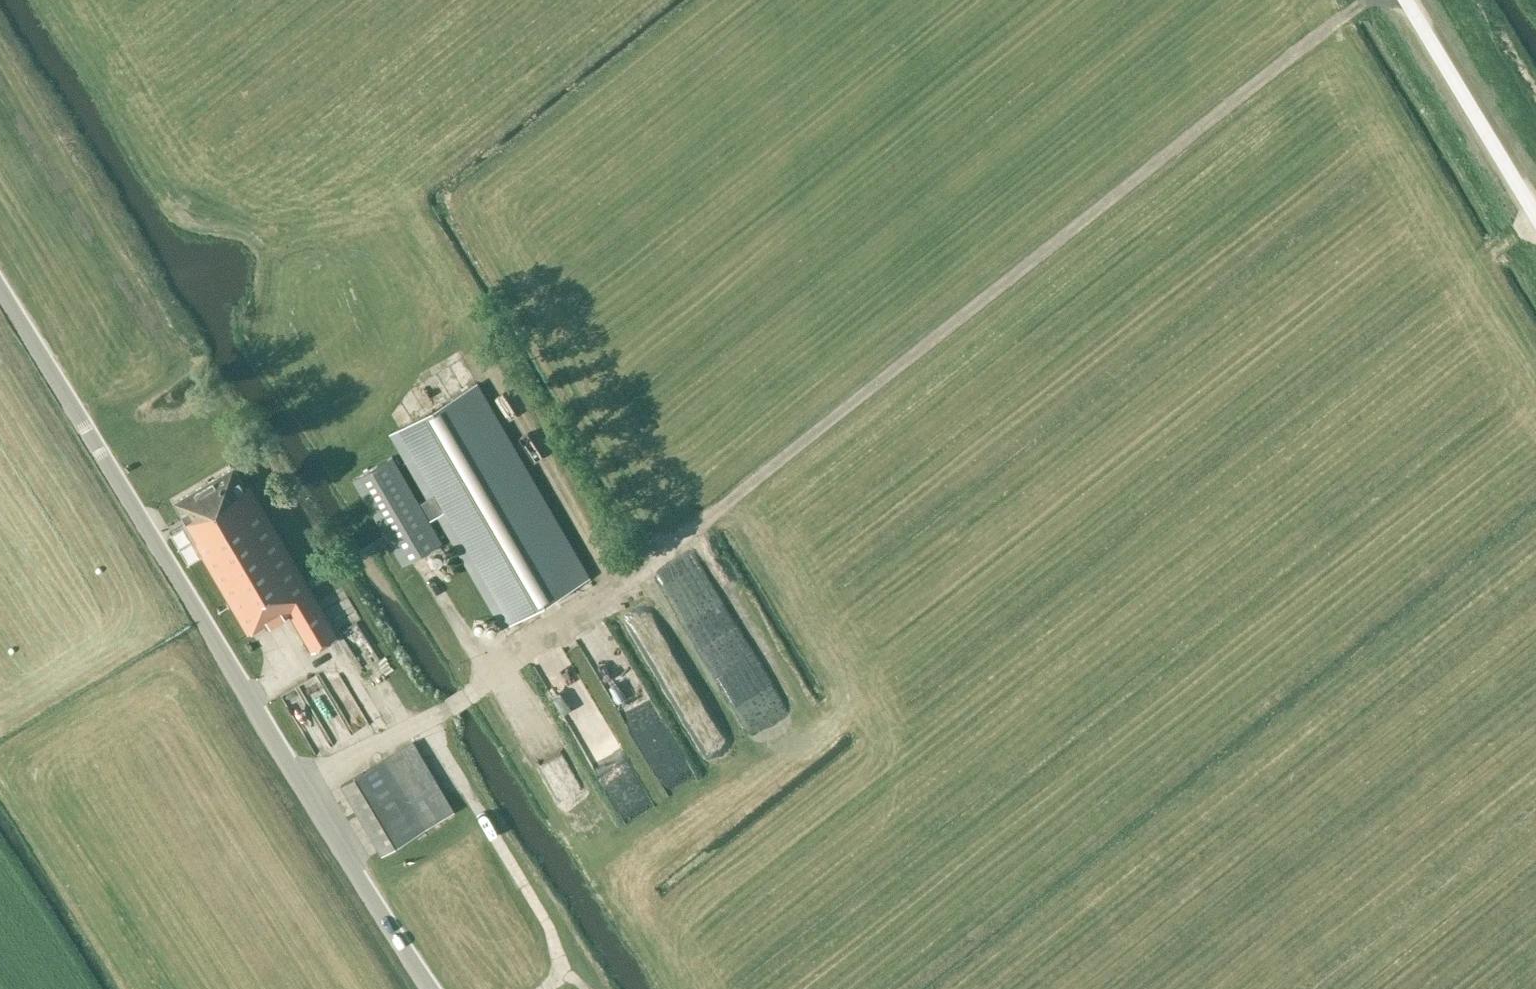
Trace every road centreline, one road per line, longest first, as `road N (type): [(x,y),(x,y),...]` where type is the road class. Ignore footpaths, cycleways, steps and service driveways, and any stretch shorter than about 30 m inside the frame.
road 1 (unclassified): [(431,988),(0,291)]
road 2 (unclassified): [(1535,210),(1407,0)]

